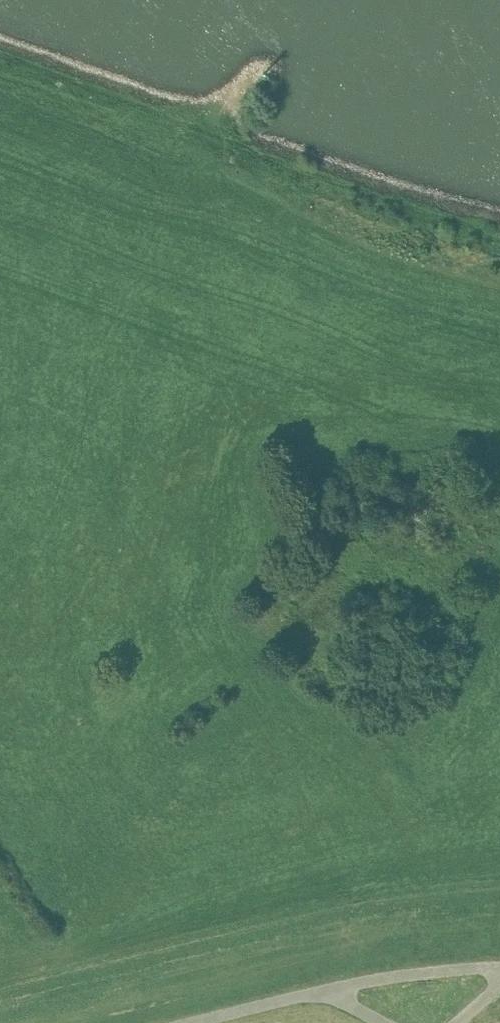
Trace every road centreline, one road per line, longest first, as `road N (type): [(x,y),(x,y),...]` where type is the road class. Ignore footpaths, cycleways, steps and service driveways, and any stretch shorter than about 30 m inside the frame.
road 1 (track): [(499,965),(333,987)]

